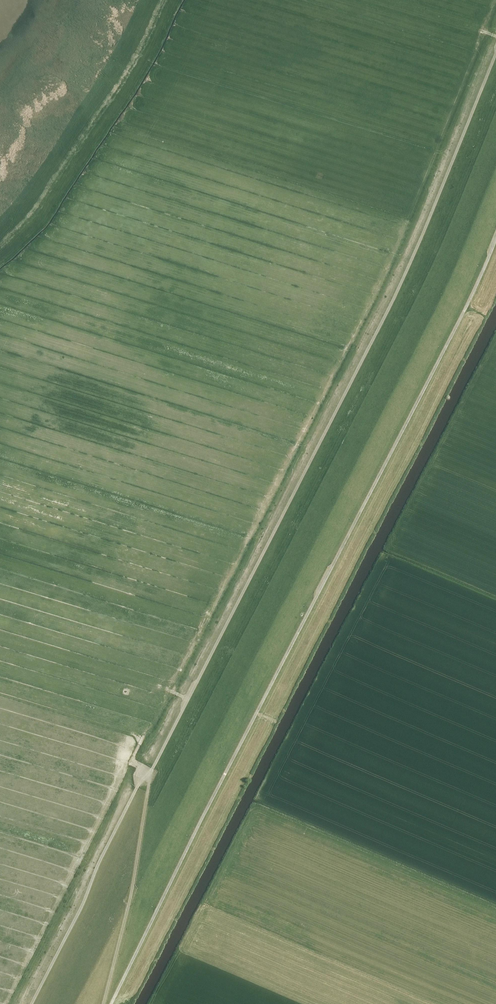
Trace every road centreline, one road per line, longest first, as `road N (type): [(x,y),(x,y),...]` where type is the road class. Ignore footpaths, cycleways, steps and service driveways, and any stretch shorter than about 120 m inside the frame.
road 1 (track): [(32,1003),(393,300),(495,54)]
road 2 (track): [(495,240),(111,1003)]
road 3 (track): [(104,1003),(150,773)]

